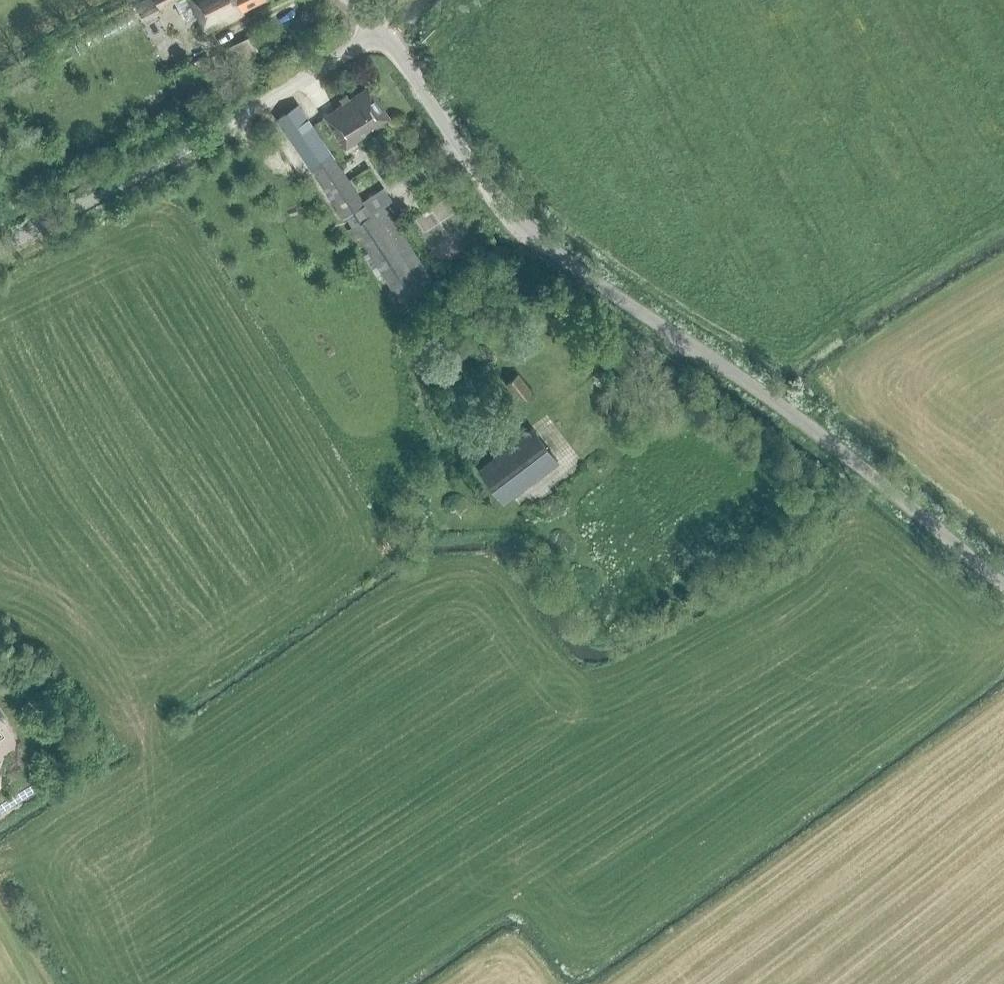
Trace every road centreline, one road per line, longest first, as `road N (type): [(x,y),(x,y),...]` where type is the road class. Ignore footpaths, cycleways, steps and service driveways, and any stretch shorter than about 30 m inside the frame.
road 1 (unclassified): [(1003,585),(824,437),(543,245),(467,160),(374,22)]
road 2 (unclassified): [(0,248),(341,58),(374,22)]

